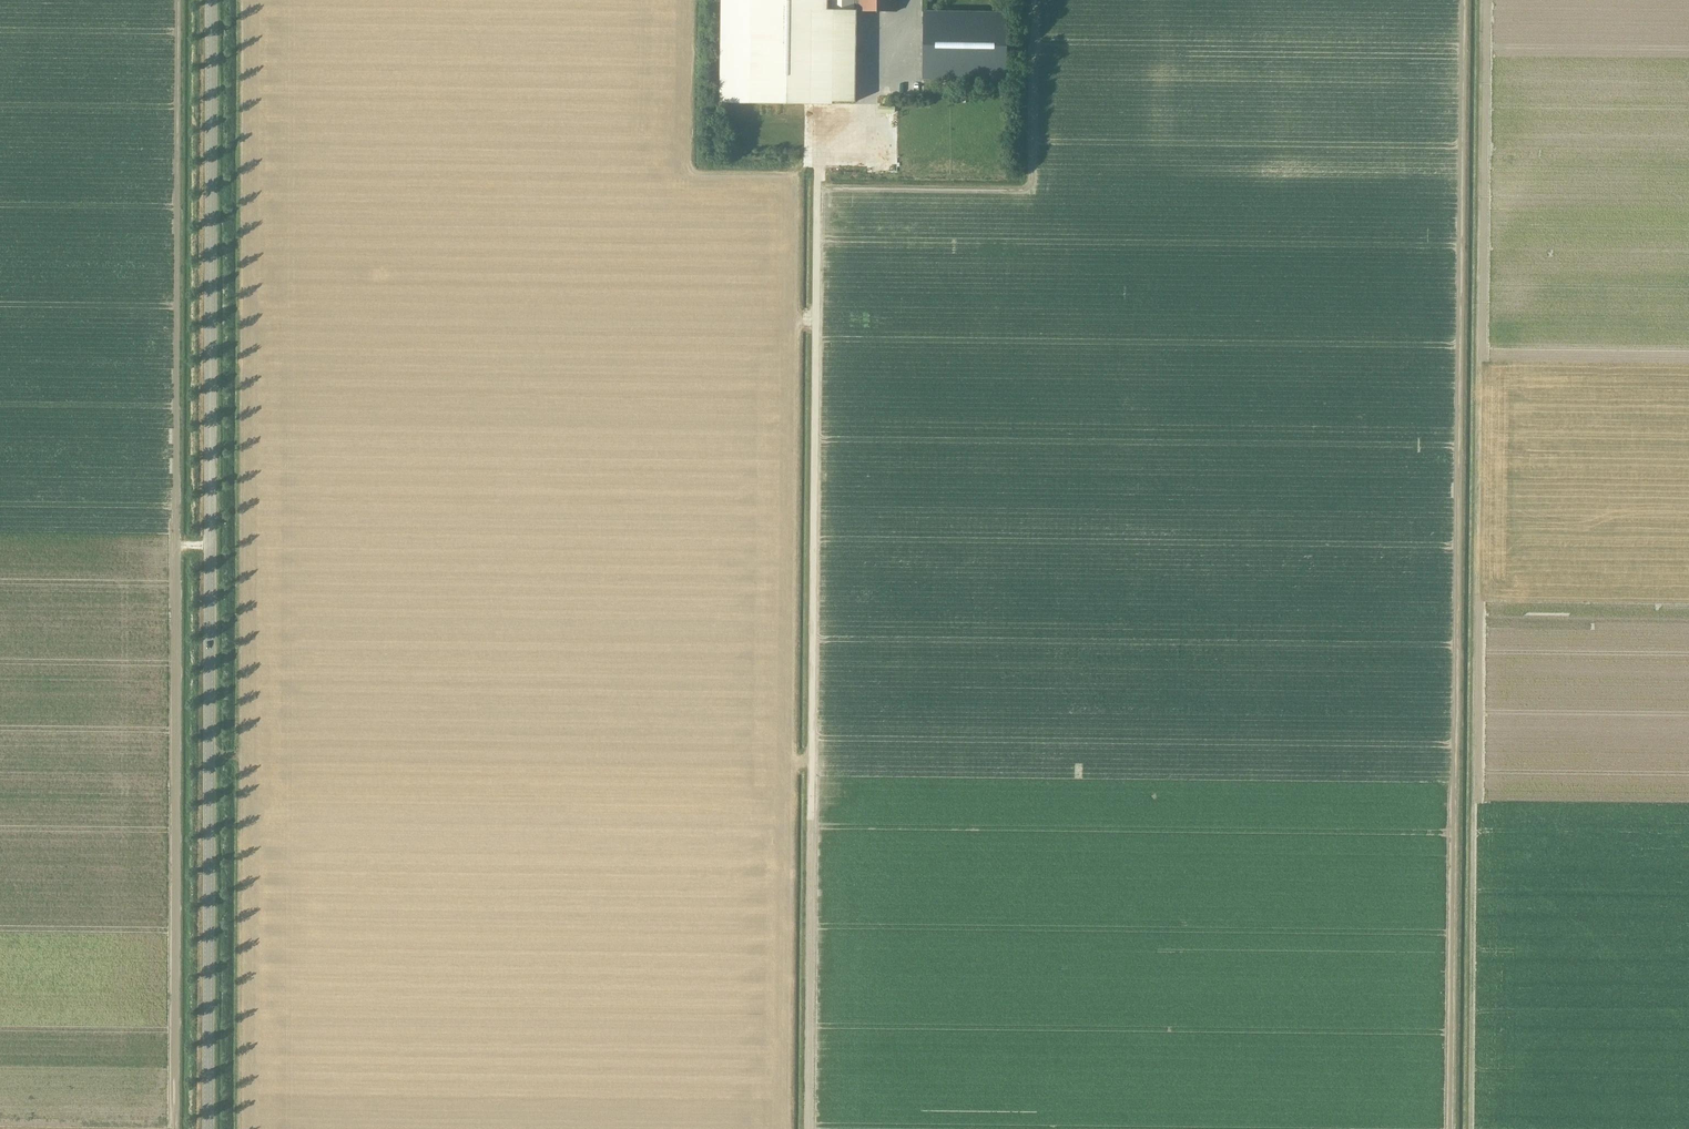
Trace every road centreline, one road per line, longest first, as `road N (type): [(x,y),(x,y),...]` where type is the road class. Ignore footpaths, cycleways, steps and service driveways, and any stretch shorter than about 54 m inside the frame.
road 1 (unclassified): [(208,1128),(211,0)]

